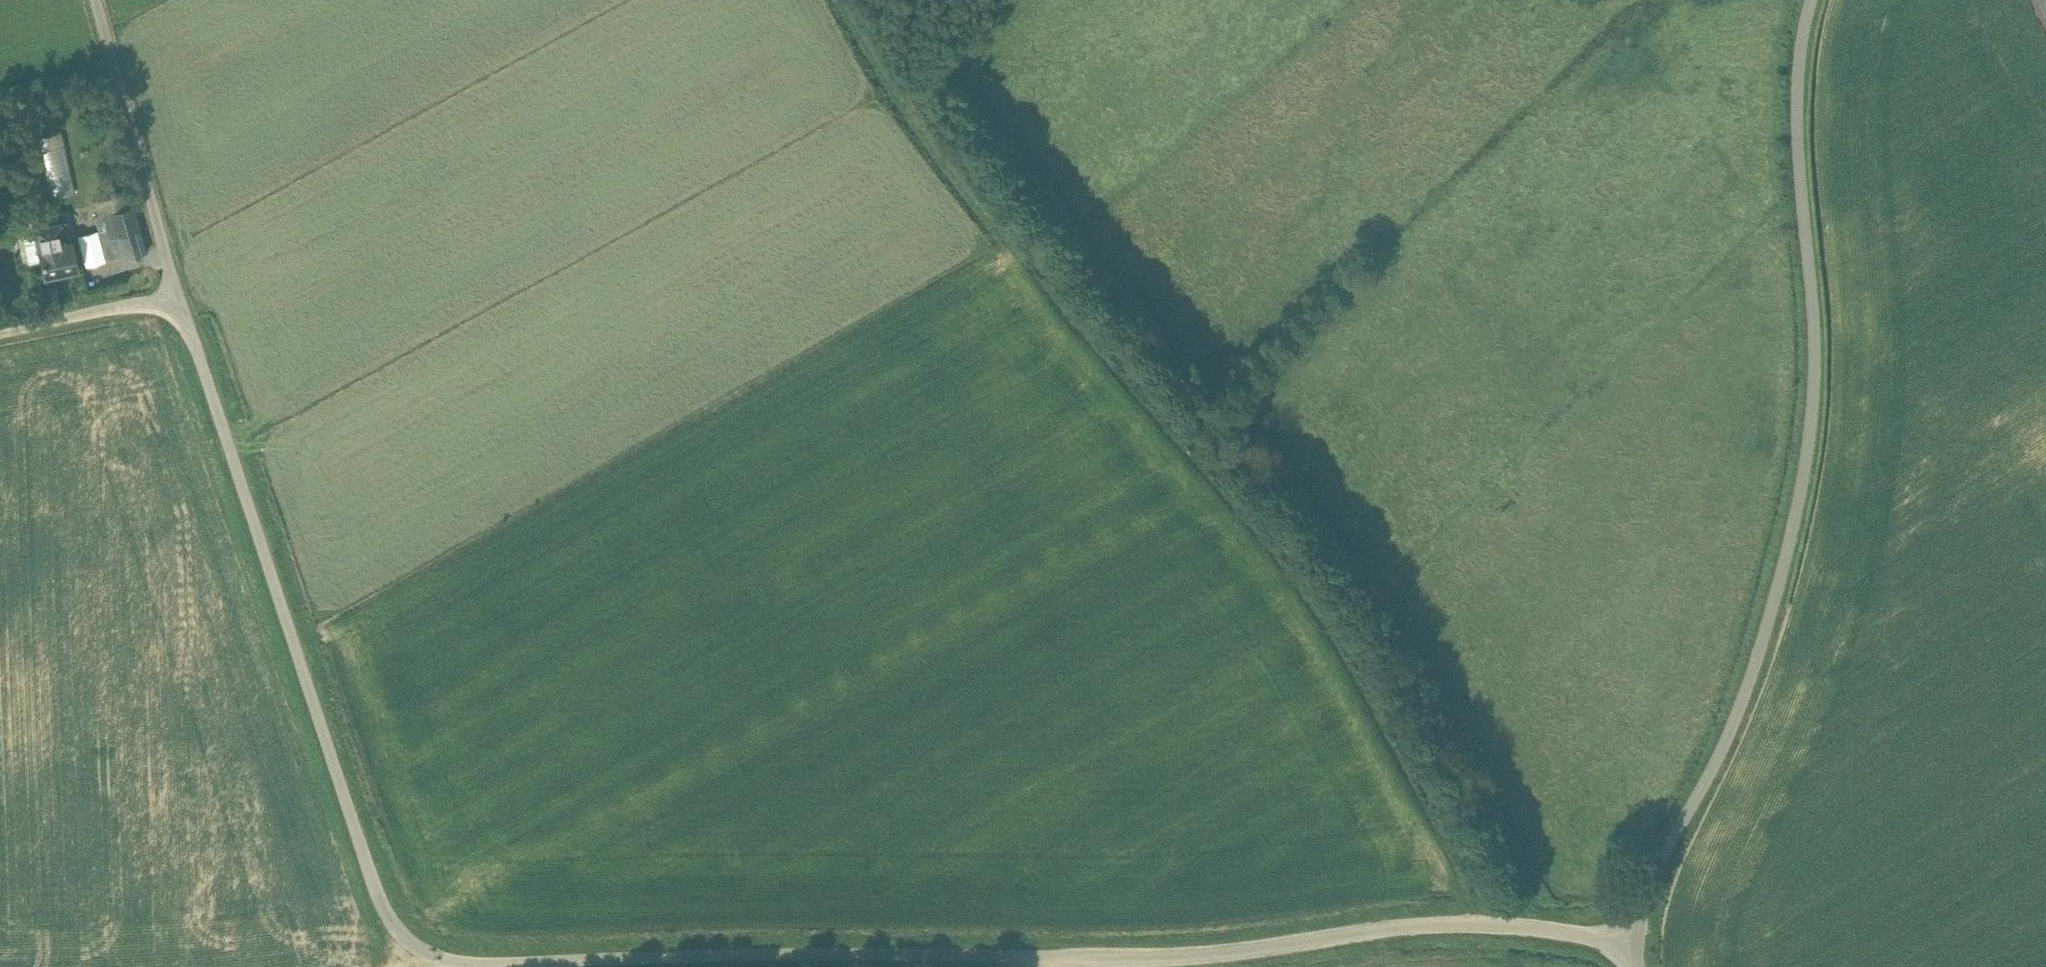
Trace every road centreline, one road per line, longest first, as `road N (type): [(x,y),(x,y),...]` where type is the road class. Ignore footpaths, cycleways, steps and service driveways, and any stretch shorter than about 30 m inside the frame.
road 1 (unclassified): [(1637,943),(1432,920),(1157,956),(432,956),(408,943),(386,914),(183,279)]
road 2 (unclassified): [(1823,0),(1808,69),(1818,363),(1808,496),(1787,590),(1637,943)]
road 3 (unclassified): [(183,279),(98,0)]
road 4 (unclassified): [(183,279),(0,317)]

